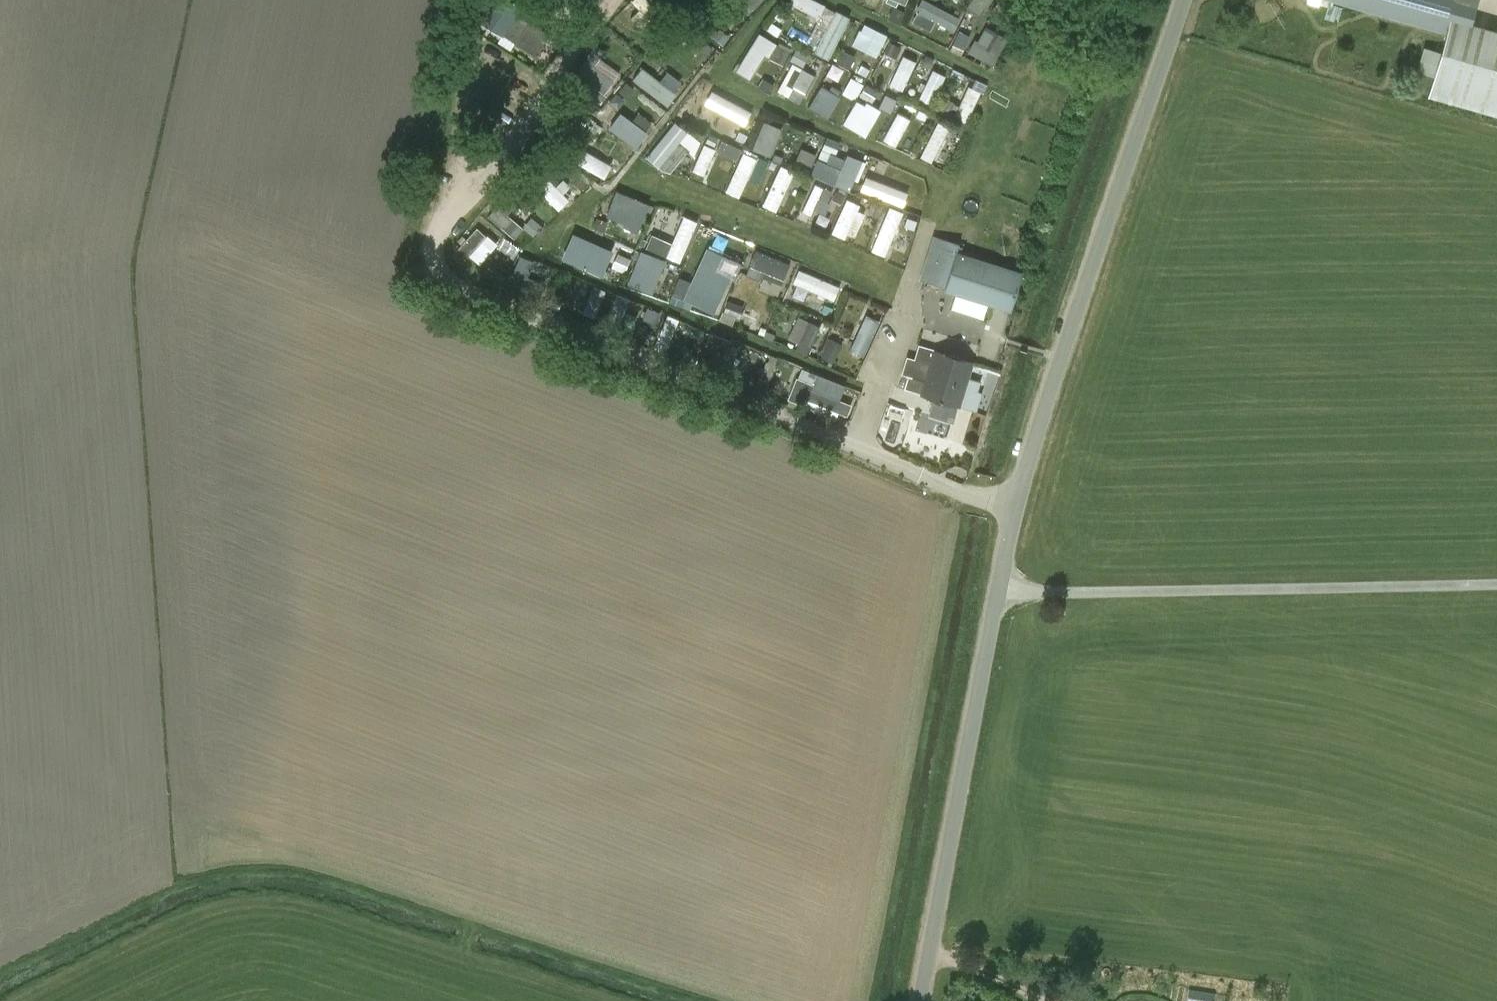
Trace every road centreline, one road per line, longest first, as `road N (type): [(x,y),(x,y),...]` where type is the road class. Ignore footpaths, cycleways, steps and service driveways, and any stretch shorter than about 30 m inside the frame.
road 1 (unclassified): [(916,1000),(1009,511),(1184,0)]
road 2 (track): [(997,593),(1496,581)]

